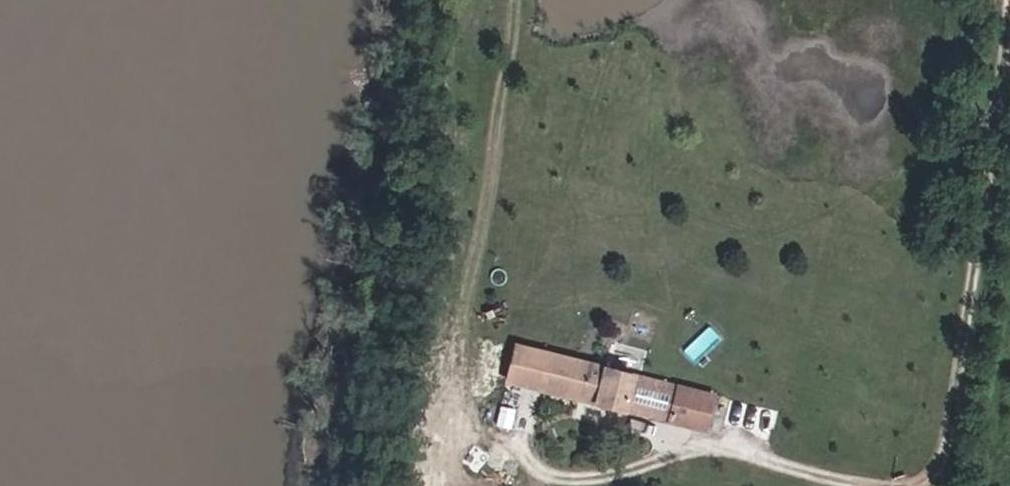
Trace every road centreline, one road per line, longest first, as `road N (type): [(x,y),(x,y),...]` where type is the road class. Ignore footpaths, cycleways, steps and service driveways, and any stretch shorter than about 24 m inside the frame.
road 1 (track): [(909,485),(936,469),(949,442),(1009,11)]
road 2 (track): [(515,435),(524,456),(565,480),(716,449),(868,485)]

